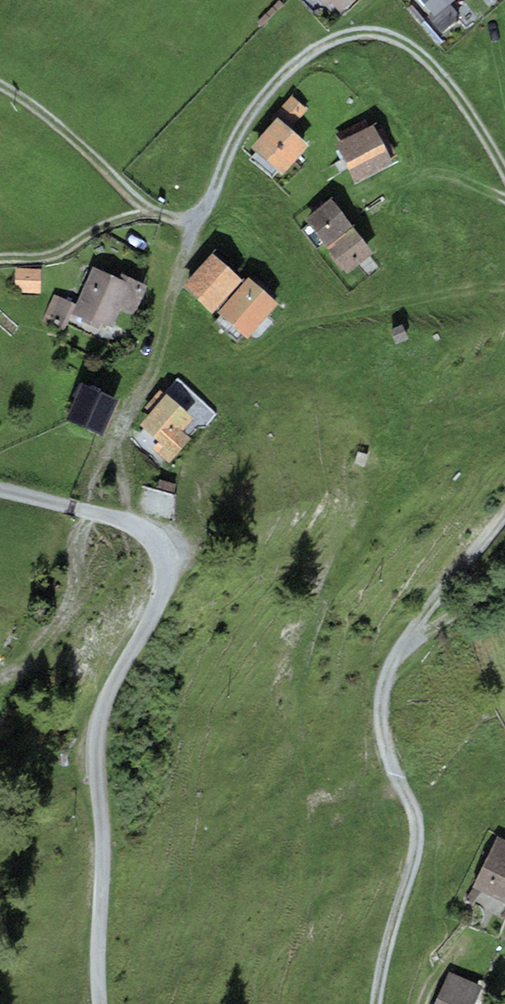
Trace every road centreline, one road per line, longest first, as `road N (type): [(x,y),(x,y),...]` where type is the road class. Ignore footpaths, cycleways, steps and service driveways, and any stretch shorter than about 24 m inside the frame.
road 1 (unclassified): [(101,1003),(97,732),(107,694),(158,606),(167,568),(162,548),(146,530),(0,491)]
road 2 (unclassified): [(375,1003),(417,837),(384,745),(383,683),(439,590),(504,509)]
road 3 (track): [(341,37),(302,53),(248,116),(194,217)]
road 4 (unclassified): [(504,177),(430,64),(386,36),(341,37)]
road 5 (track): [(0,258),(54,255),(105,225),(154,212),(194,217)]
road 6 (track): [(154,212),(0,84)]

